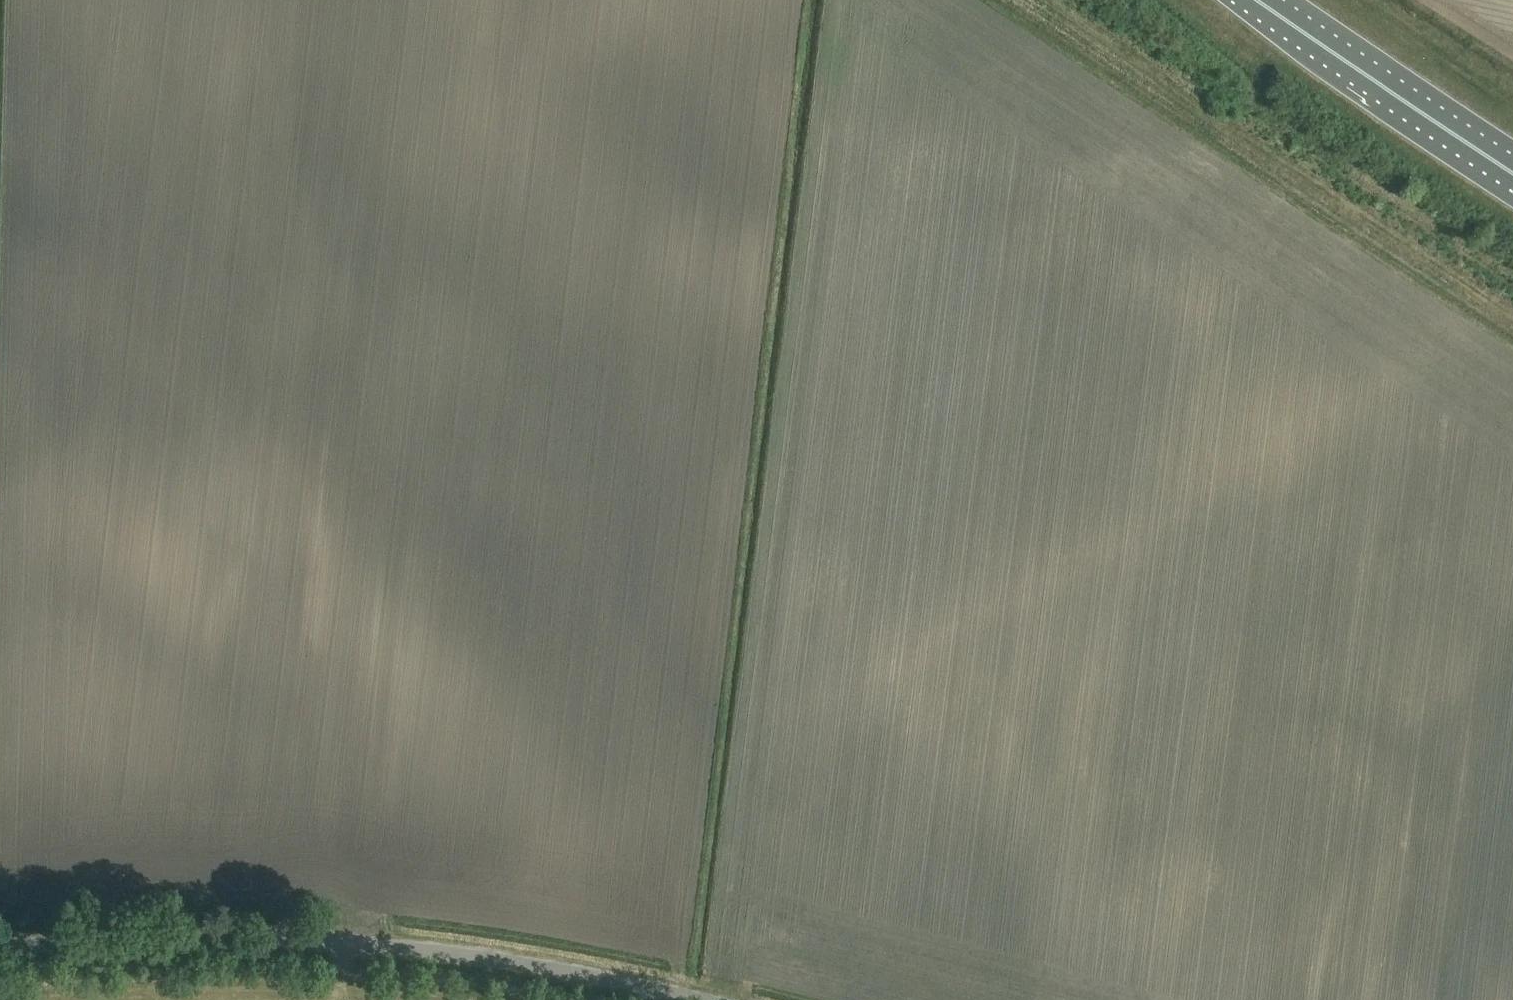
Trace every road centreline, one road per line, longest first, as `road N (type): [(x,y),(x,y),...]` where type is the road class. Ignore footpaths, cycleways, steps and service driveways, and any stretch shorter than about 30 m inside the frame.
road 1 (unclassified): [(689,999),(519,964),(306,939),(185,936),(0,948)]
road 2 (trunk): [(1512,174),(1257,0)]

